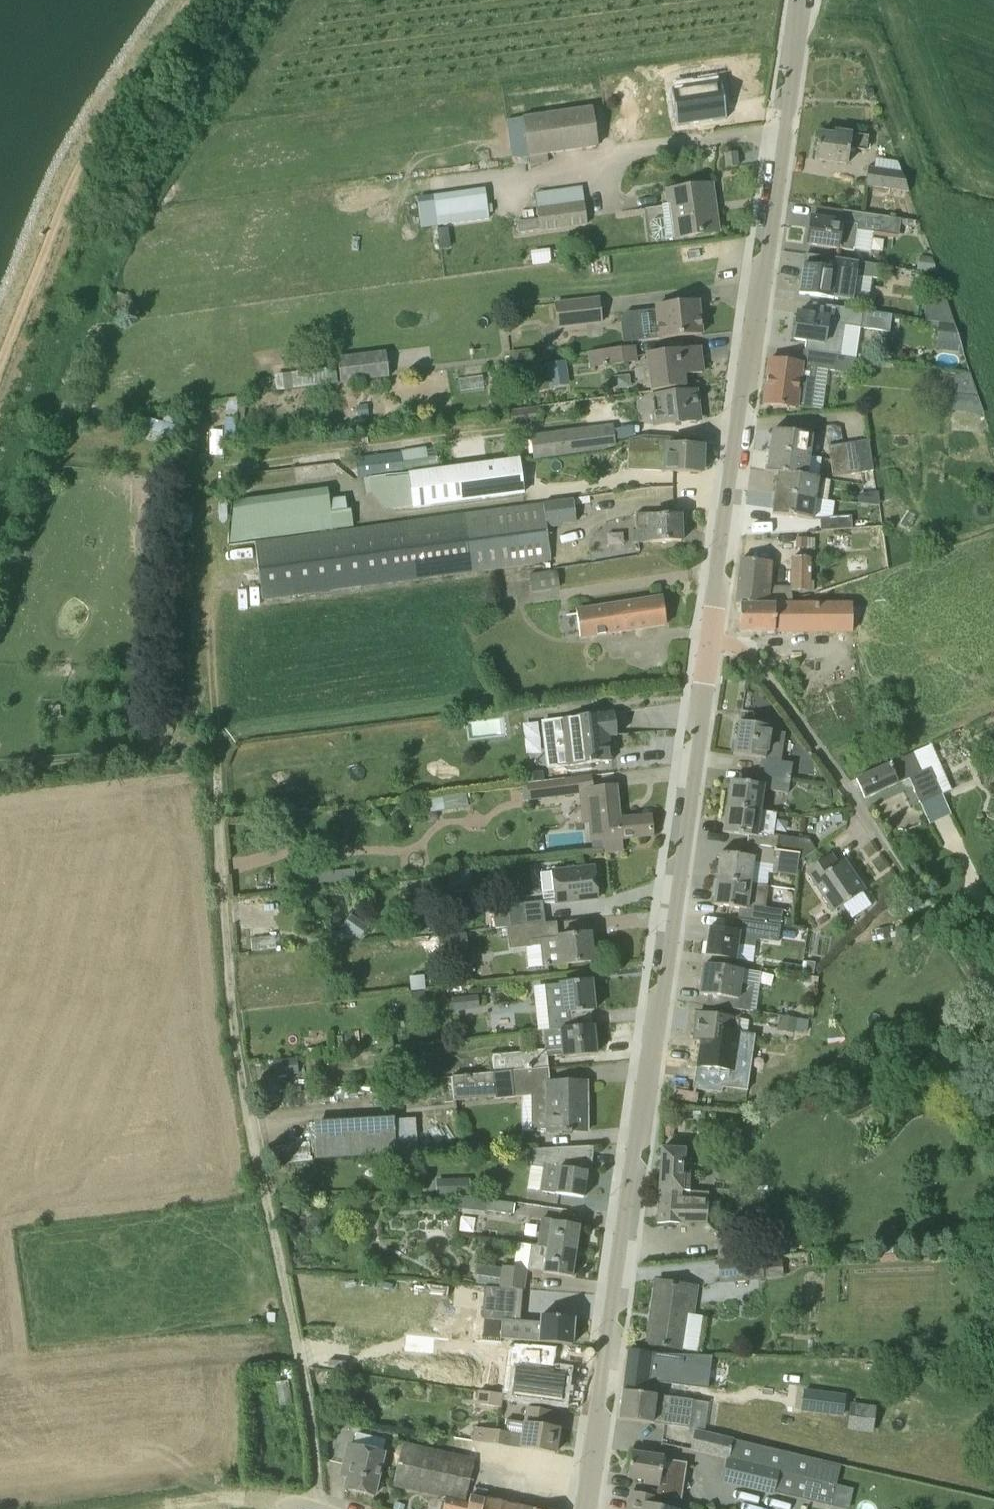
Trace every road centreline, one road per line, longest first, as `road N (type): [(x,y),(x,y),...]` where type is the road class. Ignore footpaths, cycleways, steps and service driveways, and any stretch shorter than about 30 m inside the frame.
road 1 (tertiary): [(584,1508),(710,641)]
road 2 (tertiary): [(710,641),(804,0)]
road 3 (residential): [(710,641),(746,651),(887,846)]
road 4 (track): [(136,1508),(276,1498)]

